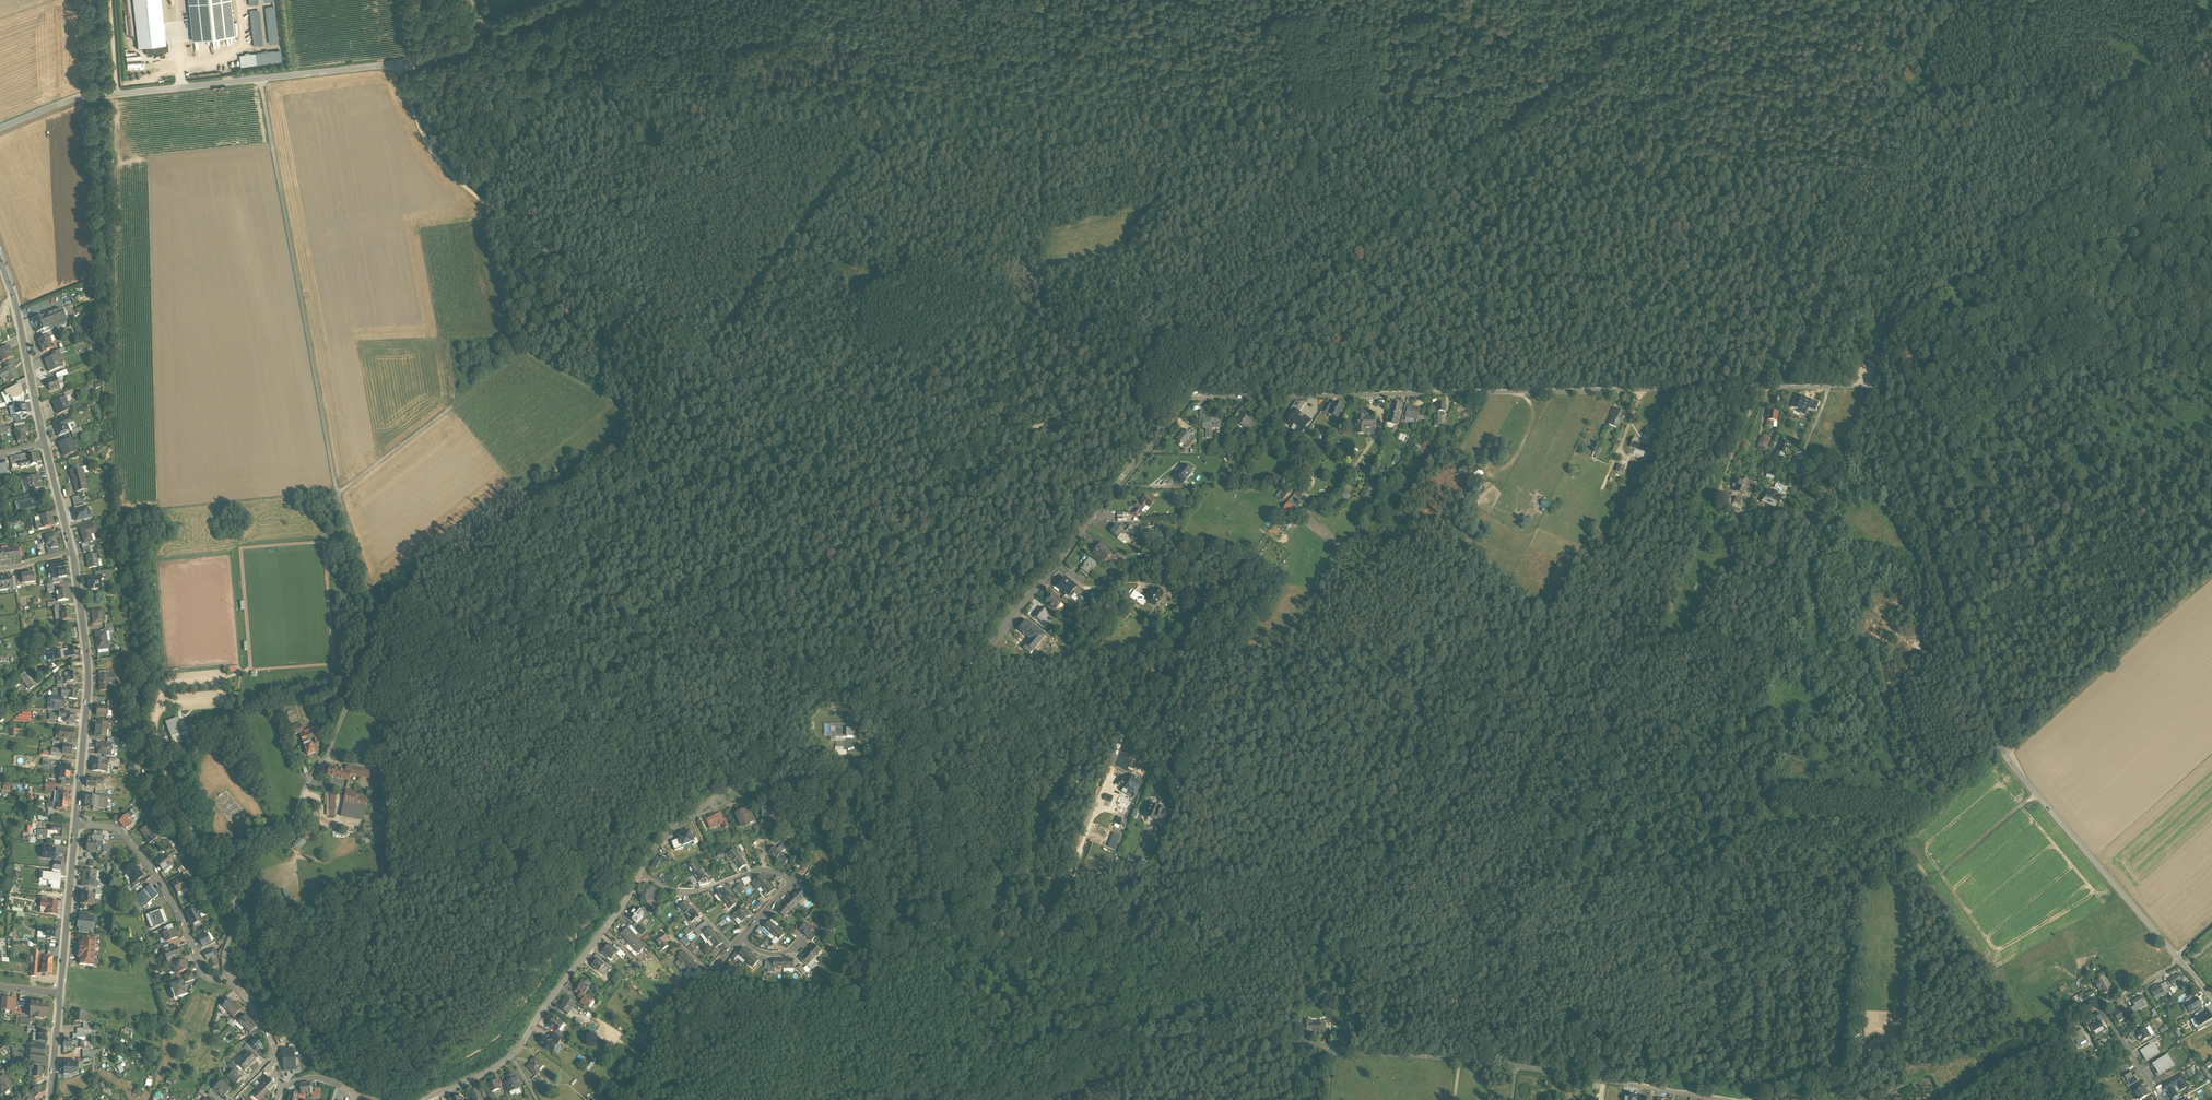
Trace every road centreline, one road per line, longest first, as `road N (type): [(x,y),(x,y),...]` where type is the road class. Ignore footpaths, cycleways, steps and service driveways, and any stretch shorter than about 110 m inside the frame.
road 1 (residential): [(2181,962),(2007,758),(1874,385),(1188,398)]
road 2 (residential): [(1188,398),(886,757),(845,776),(727,793),(670,832),(640,875)]
road 3 (track): [(325,759),(380,615),(336,488),(260,79)]
road 4 (unclassified): [(1188,398),(1661,0)]
road 5 (tertiary): [(0,129),(83,96),(419,60),(584,0)]
road 6 (track): [(1315,118),(1162,146),(951,158),(874,144)]
road 7 (track): [(539,104),(874,144)]
road 8 (residential): [(640,875),(512,1055),(429,1099)]
road 9 (unclassified): [(1053,1099),(1165,1040),(1334,1047)]
road 10 (track): [(704,355),(758,395),(797,410),(979,437)]
road 11 (tertiary): [(73,551),(88,671),(76,826)]
road 12 (track): [(874,144),(704,355)]
road 13 (residential): [(230,980),(225,957),(238,917),(237,875),(293,818),(325,759)]
road 14 (track): [(2199,592),(2007,758)]
road 15 (track): [(794,235),(877,284),(901,262),(930,156)]
road 16 (residential): [(230,980),(204,977),(171,901),(125,836),(76,826)]
road 17 (track): [(338,494),(519,351)]
road 18 (track): [(523,231),(598,292),(704,355)]
road 19 (track): [(1479,292),(1646,153)]
road 20 (track): [(484,203),(541,100),(565,6)]
road 21 (residential): [(1517,1066),(1729,1099)]
road 22 (tertiary): [(0,258),(44,443)]
road 23 (unclassified): [(1334,1047),(1517,1066)]
road 24 (track): [(1403,102),(1502,80),(1558,78),(1548,93)]
road 25 (track): [(1949,297),(2101,213)]
road 26 (residential): [(2103,1010),(1958,1099)]
road 27 (tertiary): [(76,826),(61,994)]
road 28 (track): [(398,63),(432,151),(484,203)]
road 29 (residential): [(791,886),(768,869),(682,893),(640,875)]
road 30 (track): [(519,351),(491,259),(484,203)]
road 31 (track): [(2037,794),(1930,882),(1923,874)]
road 32 (track): [(1066,421),(1188,398)]
road 33 (track): [(1392,106),(1431,53),(1455,0)]
road 34 (track): [(2101,213),(2186,168),(2211,171)]

